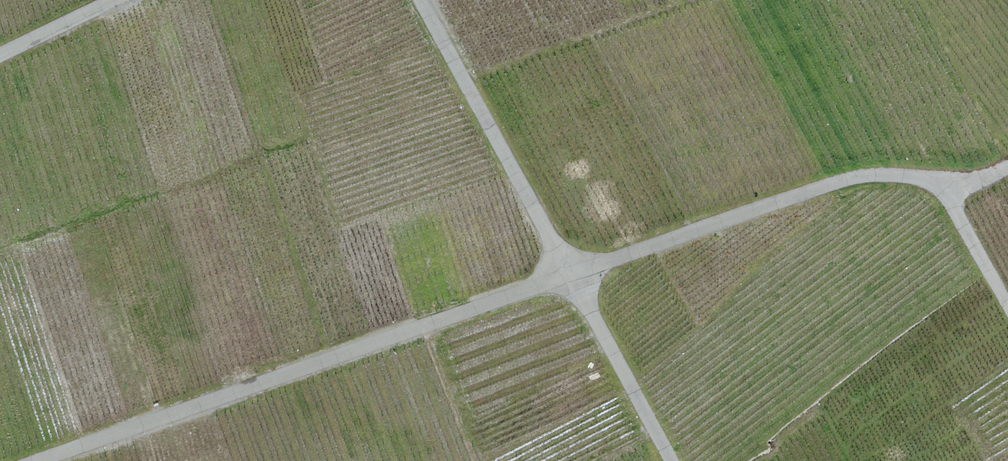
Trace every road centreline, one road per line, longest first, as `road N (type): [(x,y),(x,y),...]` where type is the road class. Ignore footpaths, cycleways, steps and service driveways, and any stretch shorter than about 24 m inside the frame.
road 1 (unclassified): [(568,278),(50,460)]
road 2 (unclassified): [(947,195),(884,177),(800,194),(568,278)]
road 3 (unclassified): [(419,0),(568,278)]
road 4 (unclassified): [(568,278),(669,460)]
road 5 (unclassified): [(947,195),(1007,307)]
road 6 (unclassified): [(111,0),(0,55)]

